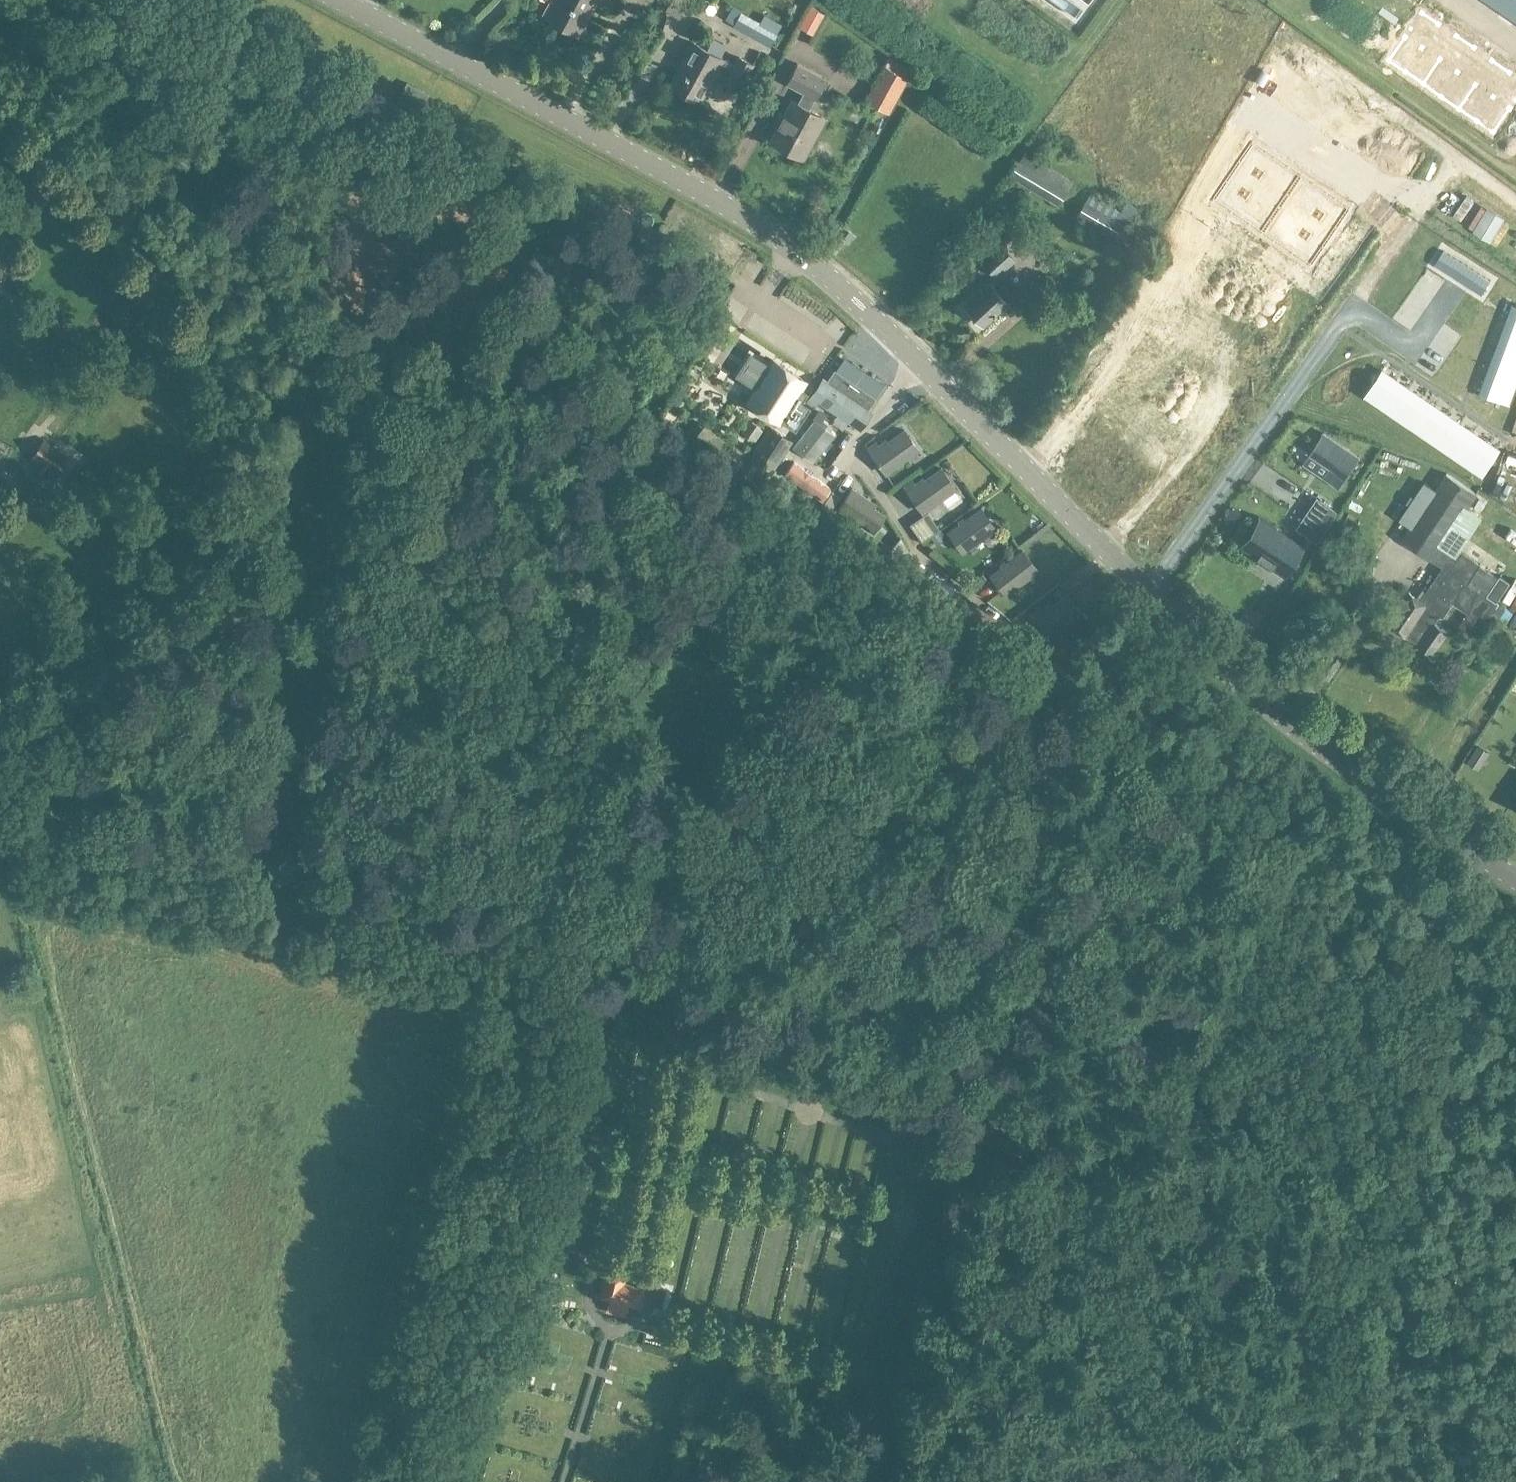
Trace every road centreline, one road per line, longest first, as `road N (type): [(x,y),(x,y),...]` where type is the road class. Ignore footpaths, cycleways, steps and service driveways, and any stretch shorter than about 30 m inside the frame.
road 1 (tertiary): [(1515,886),(1369,781),(1200,639),(817,268),(723,200),(346,0)]
road 2 (residential): [(947,1406),(1016,1151),(686,1026)]
road 3 (residential): [(392,1481),(474,1252),(496,1176),(502,1092),(519,1044),(501,982),(459,920)]
road 4 (residential): [(459,920),(149,838),(82,807),(0,751)]
road 5 (residential): [(686,1026),(620,979),(459,920)]
road 6 (residential): [(632,1261),(686,1026)]

